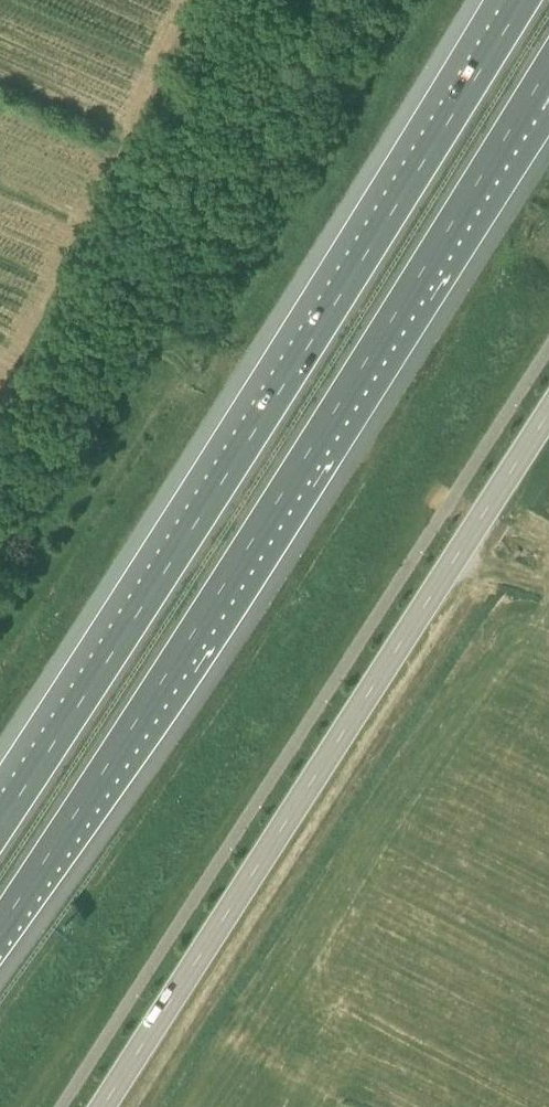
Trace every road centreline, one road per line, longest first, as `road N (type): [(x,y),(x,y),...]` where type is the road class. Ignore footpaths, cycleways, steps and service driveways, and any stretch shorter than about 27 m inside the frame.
road 1 (motorway): [(0,927),(526,104)]
road 2 (motorway): [(524,0),(0,817)]
road 3 (tertiary): [(102,1106),(548,413)]

